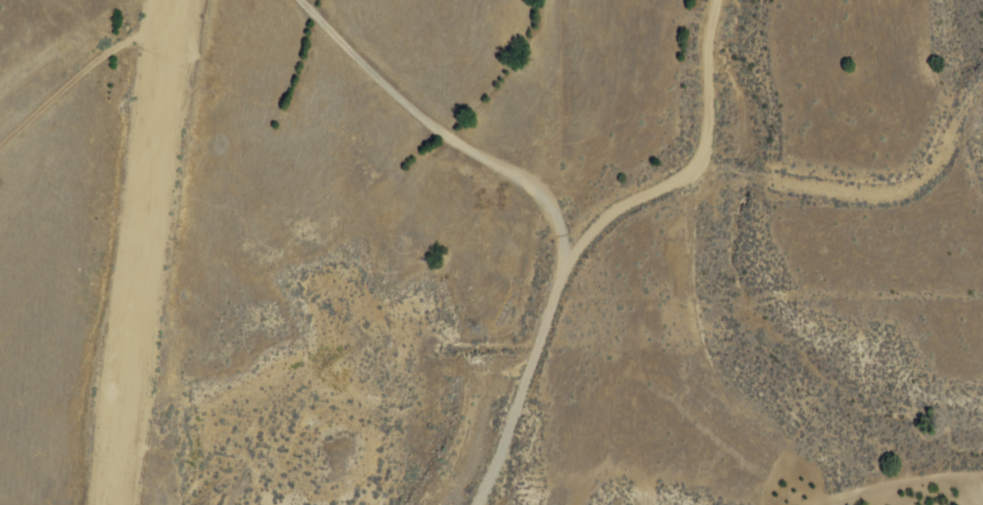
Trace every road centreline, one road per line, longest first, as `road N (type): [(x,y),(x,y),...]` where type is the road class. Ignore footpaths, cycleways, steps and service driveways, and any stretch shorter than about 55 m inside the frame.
road 1 (residential): [(481,504),(577,260),(620,215),(706,162),(722,0)]
road 2 (residential): [(806,504),(559,303)]

